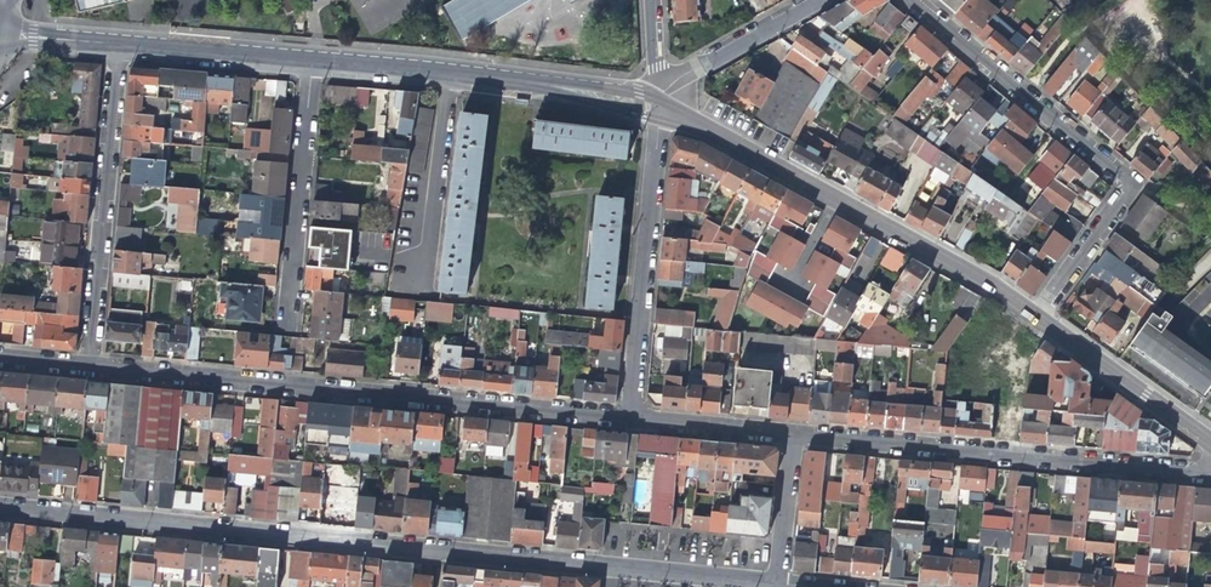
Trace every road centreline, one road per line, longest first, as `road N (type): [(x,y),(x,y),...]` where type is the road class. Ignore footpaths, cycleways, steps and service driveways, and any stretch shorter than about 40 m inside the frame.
road 1 (residential): [(0,507),(774,582)]
road 2 (residential): [(87,365),(627,416)]
road 3 (residential): [(1034,316),(1125,191),(1124,178),(914,0)]
road 4 (residential): [(658,108),(1034,316)]
road 5 (residential): [(788,432),(1210,472)]
road 6 (residential): [(87,365),(114,43)]
road 7 (residential): [(627,416),(658,108)]
road 8 (residential): [(286,318),(309,61)]
road 9 (residential): [(1034,316),(1210,443)]
road 10 (residential): [(309,61),(517,82)]
road 11 (residential): [(114,43),(309,61)]
road 12 (residential): [(658,108),(664,90),(815,0)]
road 13 (residential): [(627,416),(788,432)]
road 14 (residential): [(774,582),(788,432)]
road 15 (residential): [(658,108),(638,90),(517,82)]
road 16 (residential): [(517,82),(641,116),(658,108)]

